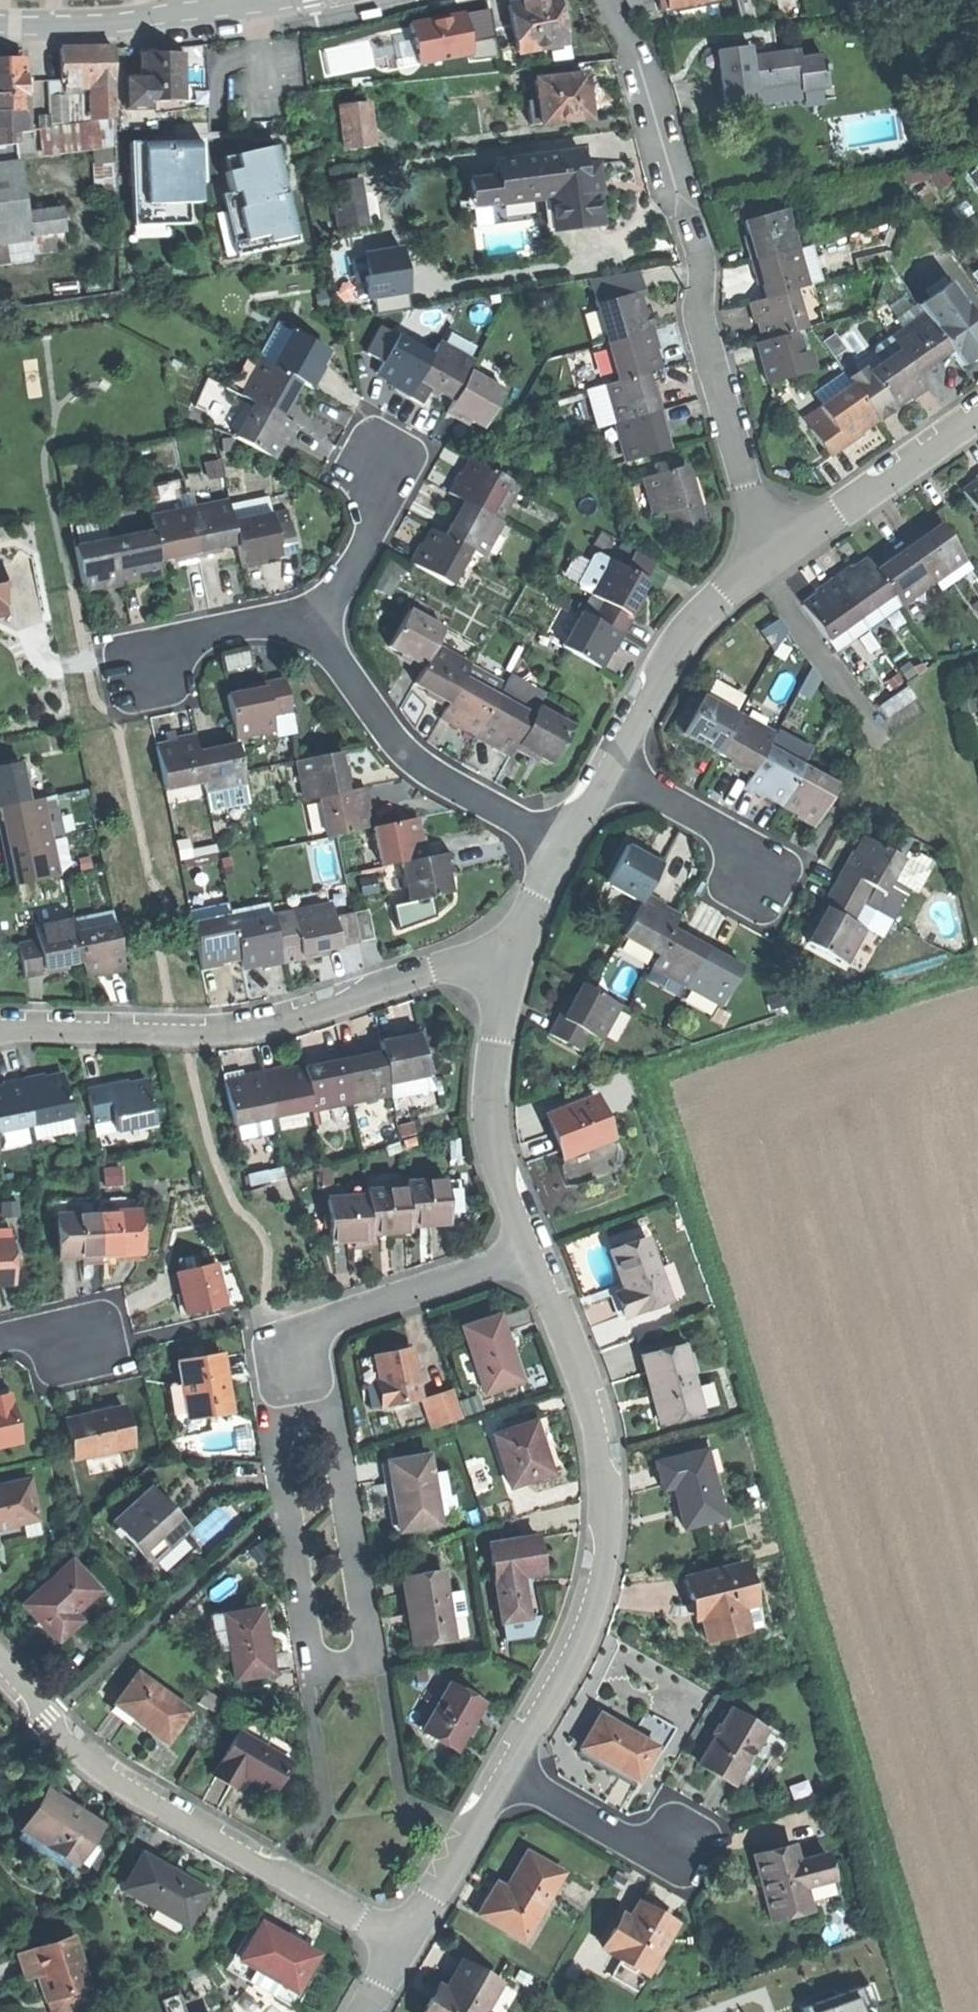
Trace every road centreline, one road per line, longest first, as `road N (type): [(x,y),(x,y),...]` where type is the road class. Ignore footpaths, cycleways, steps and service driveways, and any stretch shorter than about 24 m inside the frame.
road 1 (residential): [(285,1367),(280,1448),(304,1612),(314,1653),(341,1666),(365,1644),(362,1598),(330,1427),(304,1381)]
road 2 (residential): [(530,1252),(592,1419),(607,1536),(582,1633),(504,1775)]
road 3 (residential): [(512,962),(429,969),(249,1032),(0,1032)]
road 4 (residential): [(0,1662),(109,1776),(403,1945)]
road 5 (residential): [(771,559),(710,358),(700,265),(685,219)]
road 6 (residential): [(563,846),(418,761),(311,635)]
road 7 (residential): [(512,962),(495,1040),(493,1134),(530,1252)]
road 8 (tertiary): [(279,0),(116,23),(0,24)]
road 9 (residential): [(530,1252),(329,1318),(298,1339),(285,1367)]
road 10 (residential): [(759,567),(691,626),(612,771)]
road 11 (residential): [(977,415),(771,559)]
road 12 (residential): [(608,0),(638,65),(685,219)]
road 13 (residential): [(759,567),(882,742)]
road 14 (residential): [(504,1775),(403,1945)]
road 15 (residential): [(504,1775),(628,1841),(683,1842)]
road 16 (residential): [(612,771),(725,832),(765,877)]
road 17 (residential): [(311,635),(360,545),(380,465)]
road 18 (residential): [(311,635),(242,625),(184,641),(150,661)]
road 19 (residential): [(563,846),(512,962)]

